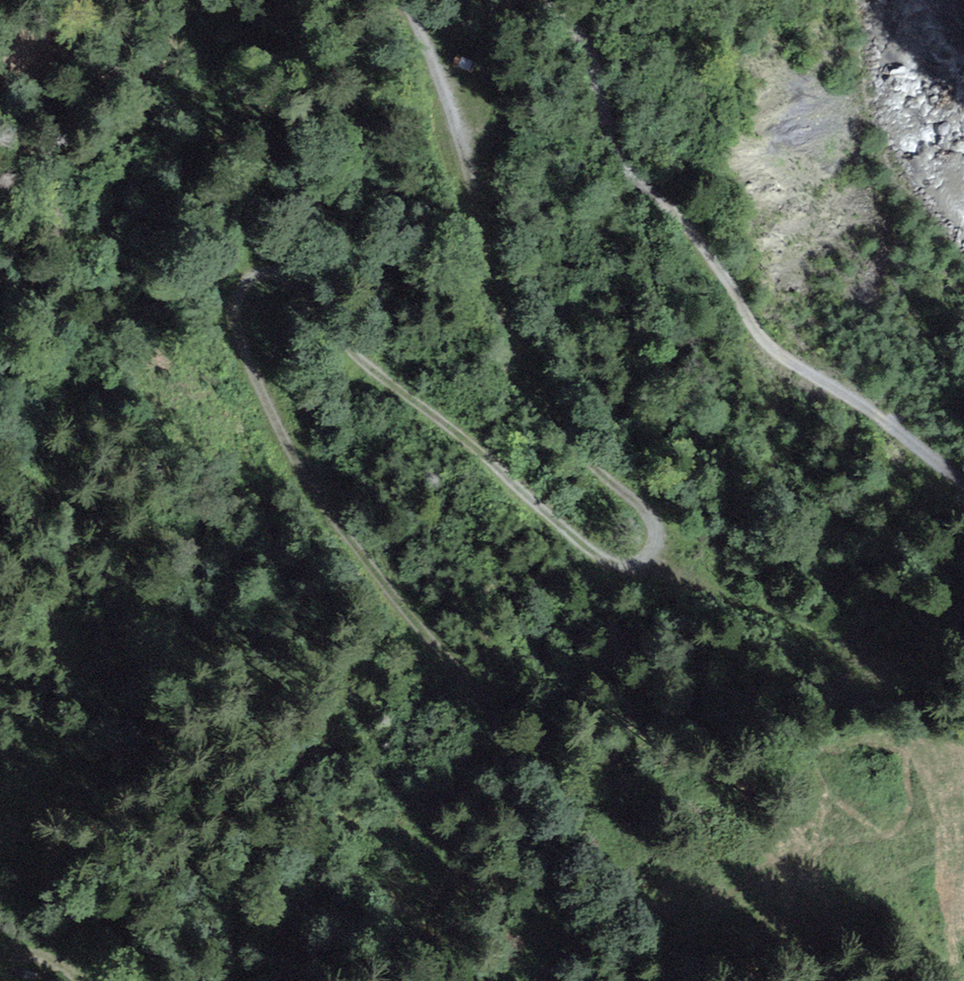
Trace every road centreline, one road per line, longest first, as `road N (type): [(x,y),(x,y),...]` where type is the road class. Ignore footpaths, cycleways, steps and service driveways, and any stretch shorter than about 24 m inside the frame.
road 1 (track): [(405,0),(464,134),(517,346),(592,458),(658,524),(666,554),(648,566),(612,558),(469,437),(372,369),(284,270),(246,277),(235,311),(300,478),(493,701),(540,863),(642,980)]
road 2 (track): [(963,482),(841,400),(727,286),(681,213),(621,160),(582,37),(559,0)]
road 3 (track): [(666,554),(680,581),(771,608),(885,696),(936,705),(960,724)]

